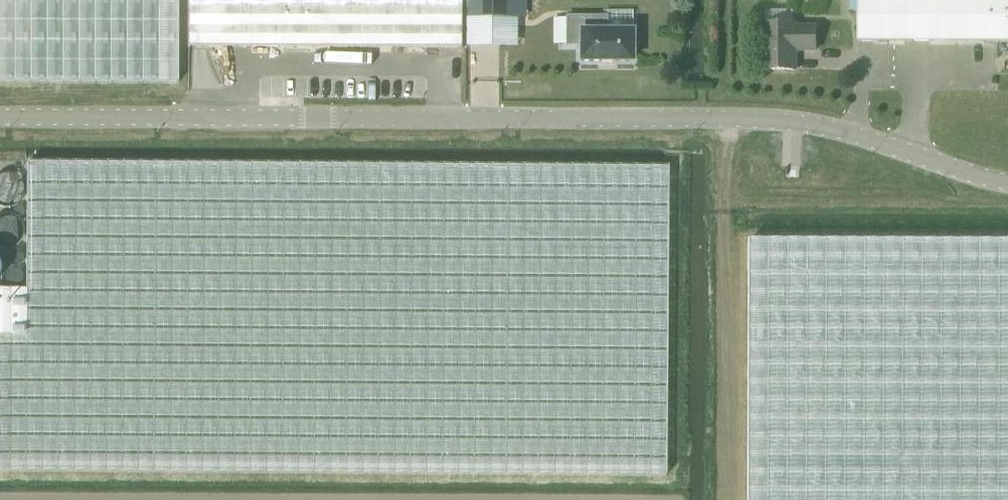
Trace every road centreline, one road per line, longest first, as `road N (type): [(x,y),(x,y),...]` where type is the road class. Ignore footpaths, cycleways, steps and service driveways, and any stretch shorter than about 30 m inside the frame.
road 1 (unclassified): [(1007,182),(853,136),(700,119),(0,115)]

